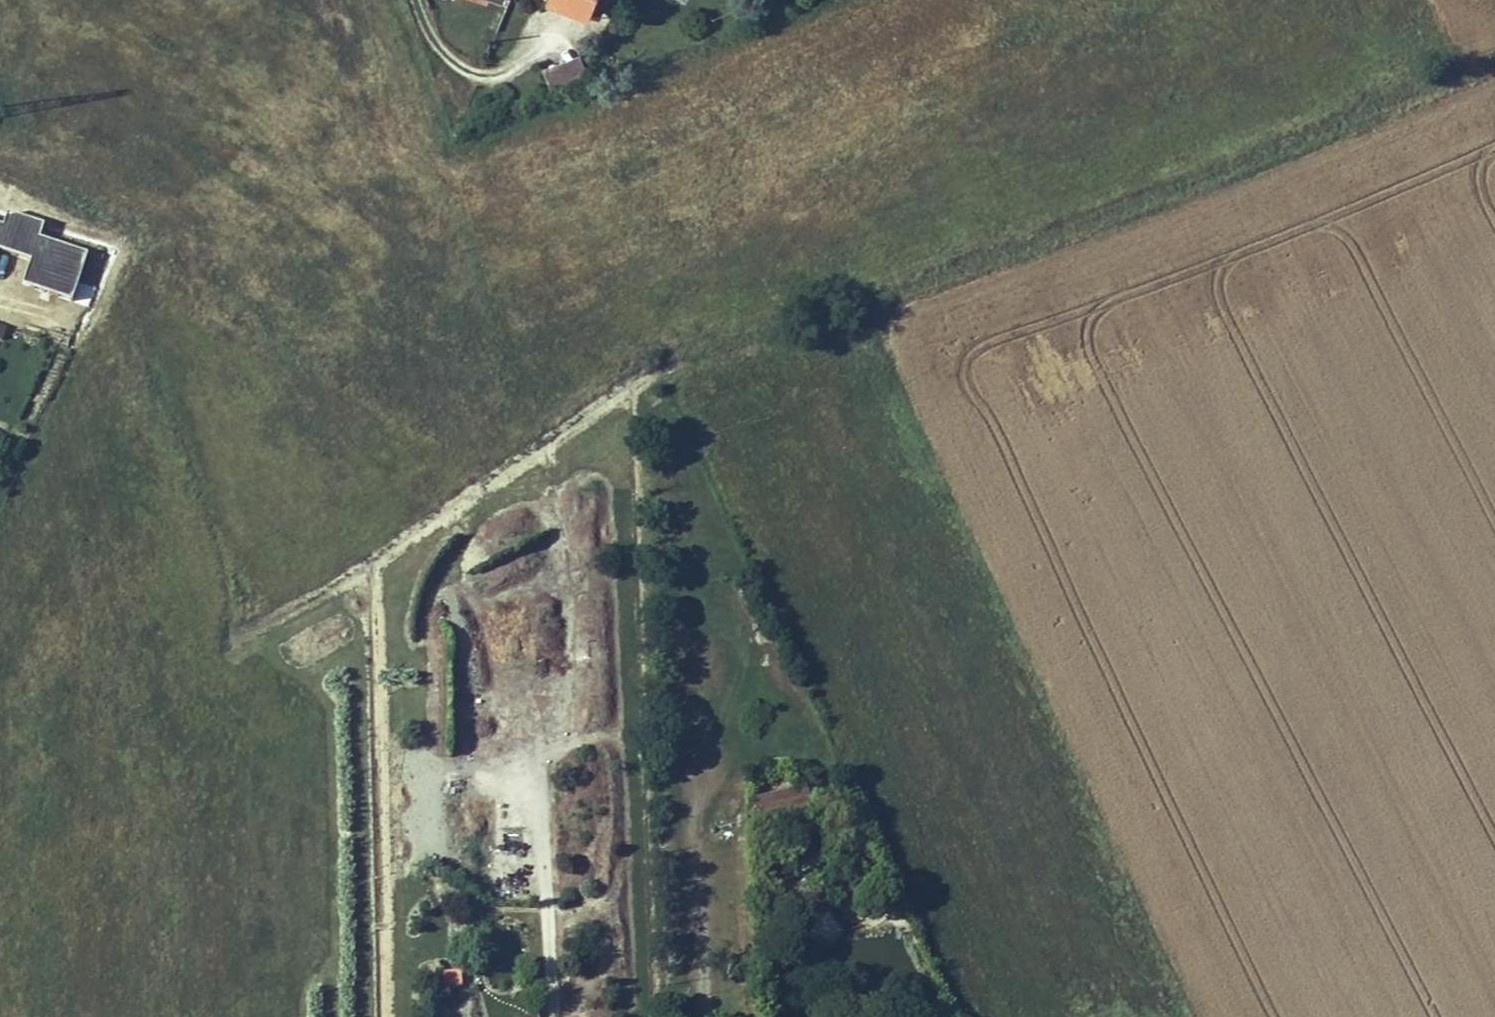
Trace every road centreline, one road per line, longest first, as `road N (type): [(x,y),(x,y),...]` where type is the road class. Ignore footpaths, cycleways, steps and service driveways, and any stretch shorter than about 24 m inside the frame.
road 1 (track): [(420,0),(453,52),(482,67),(504,64),(539,39)]

